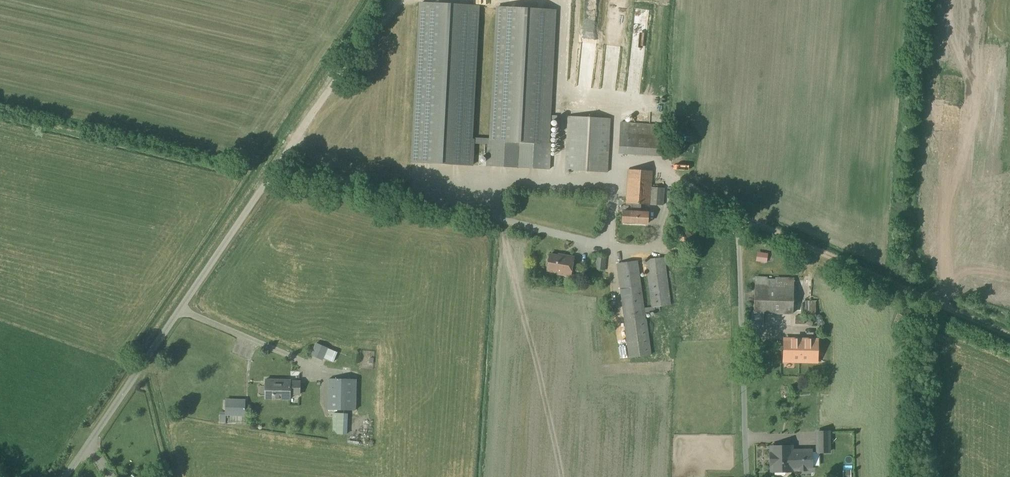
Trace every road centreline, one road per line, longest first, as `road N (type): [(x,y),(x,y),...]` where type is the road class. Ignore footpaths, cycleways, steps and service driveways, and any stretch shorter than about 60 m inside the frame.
road 1 (unclassified): [(65,476),(276,165)]
road 2 (unclassified): [(276,165),(637,252)]
road 3 (track): [(1009,328),(744,210)]
road 4 (unclassified): [(744,210),(748,476)]

